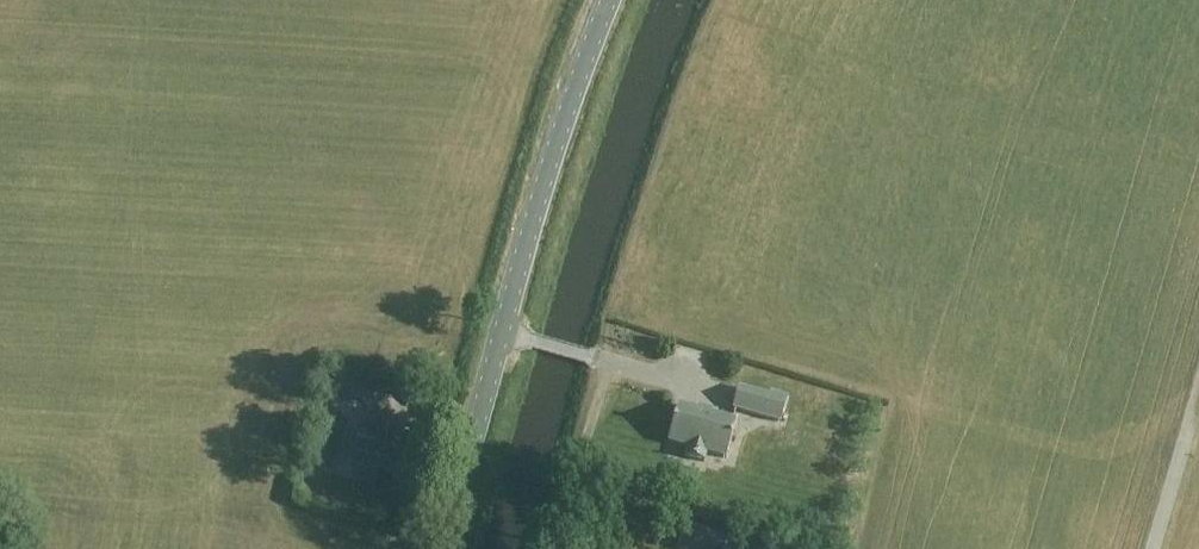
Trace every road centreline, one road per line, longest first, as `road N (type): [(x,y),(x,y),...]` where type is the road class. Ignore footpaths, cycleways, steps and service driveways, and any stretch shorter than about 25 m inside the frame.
road 1 (tertiary): [(442,548),(535,209),(609,0)]
road 2 (track): [(1150,548),(1198,379)]

